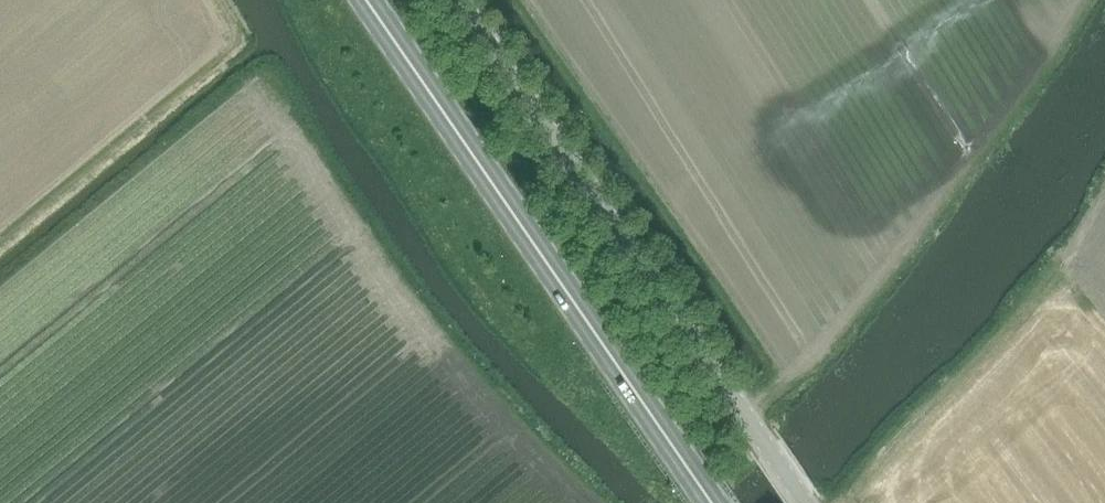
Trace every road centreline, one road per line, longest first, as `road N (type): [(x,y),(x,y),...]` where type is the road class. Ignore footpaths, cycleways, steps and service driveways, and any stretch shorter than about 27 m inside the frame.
road 1 (primary): [(715,502),(370,0)]
road 2 (unclassified): [(807,502),(462,0)]
road 3 (track): [(836,502),(986,347),(1104,205)]

